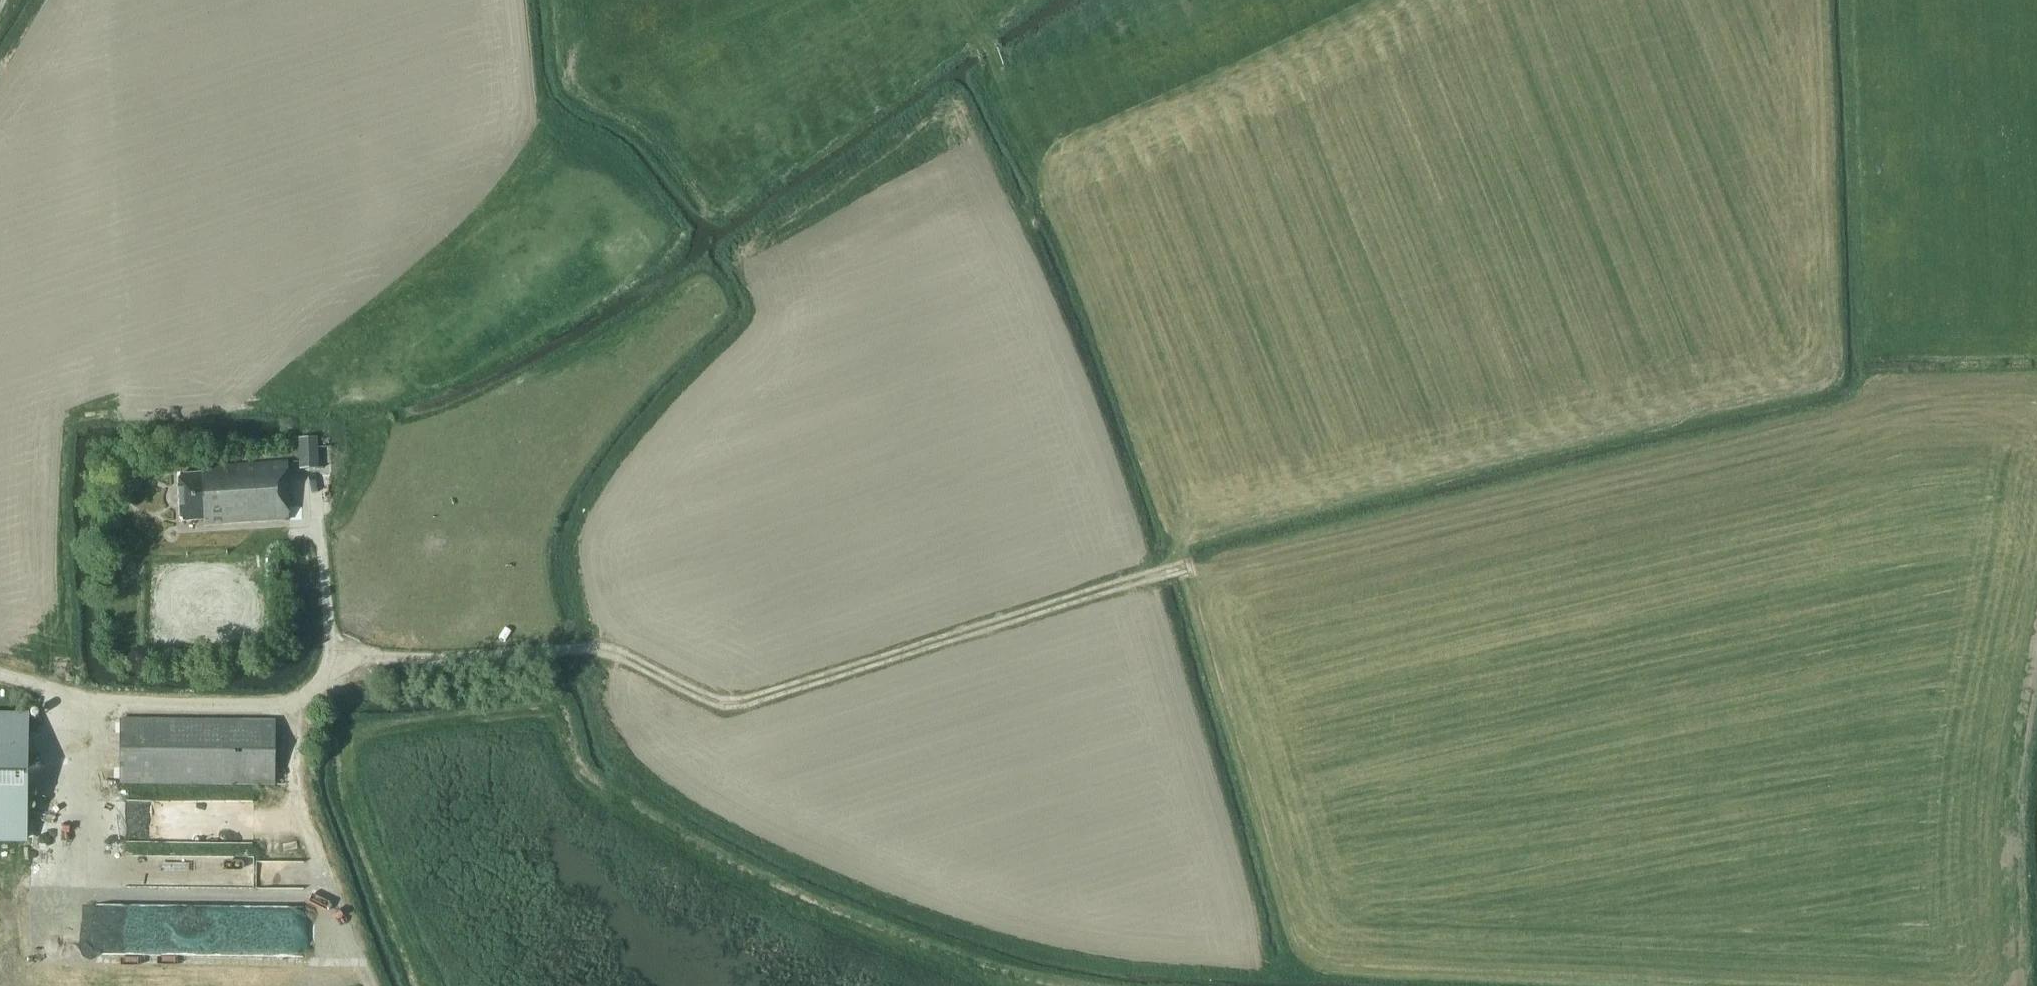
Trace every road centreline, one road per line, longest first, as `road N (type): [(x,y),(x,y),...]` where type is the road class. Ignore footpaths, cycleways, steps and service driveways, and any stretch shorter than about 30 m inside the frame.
road 1 (track): [(330,660),(599,647),(705,696),(737,701),(1184,565)]

